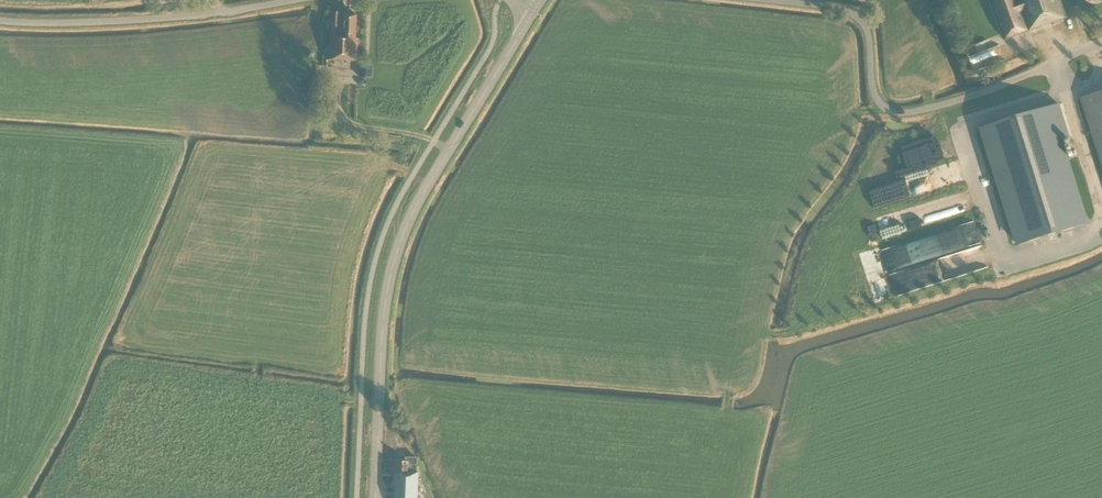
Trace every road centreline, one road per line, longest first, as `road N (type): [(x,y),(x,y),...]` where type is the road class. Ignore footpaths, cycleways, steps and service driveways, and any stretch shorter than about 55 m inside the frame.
road 1 (secondary): [(375,497),(387,303),(402,243),(532,15)]
road 2 (unclassified): [(760,0),(858,15),(870,33),(877,91),(885,106),(912,115),(980,95),(1101,41)]
road 3 (unclassified): [(293,0),(152,19),(0,21)]

